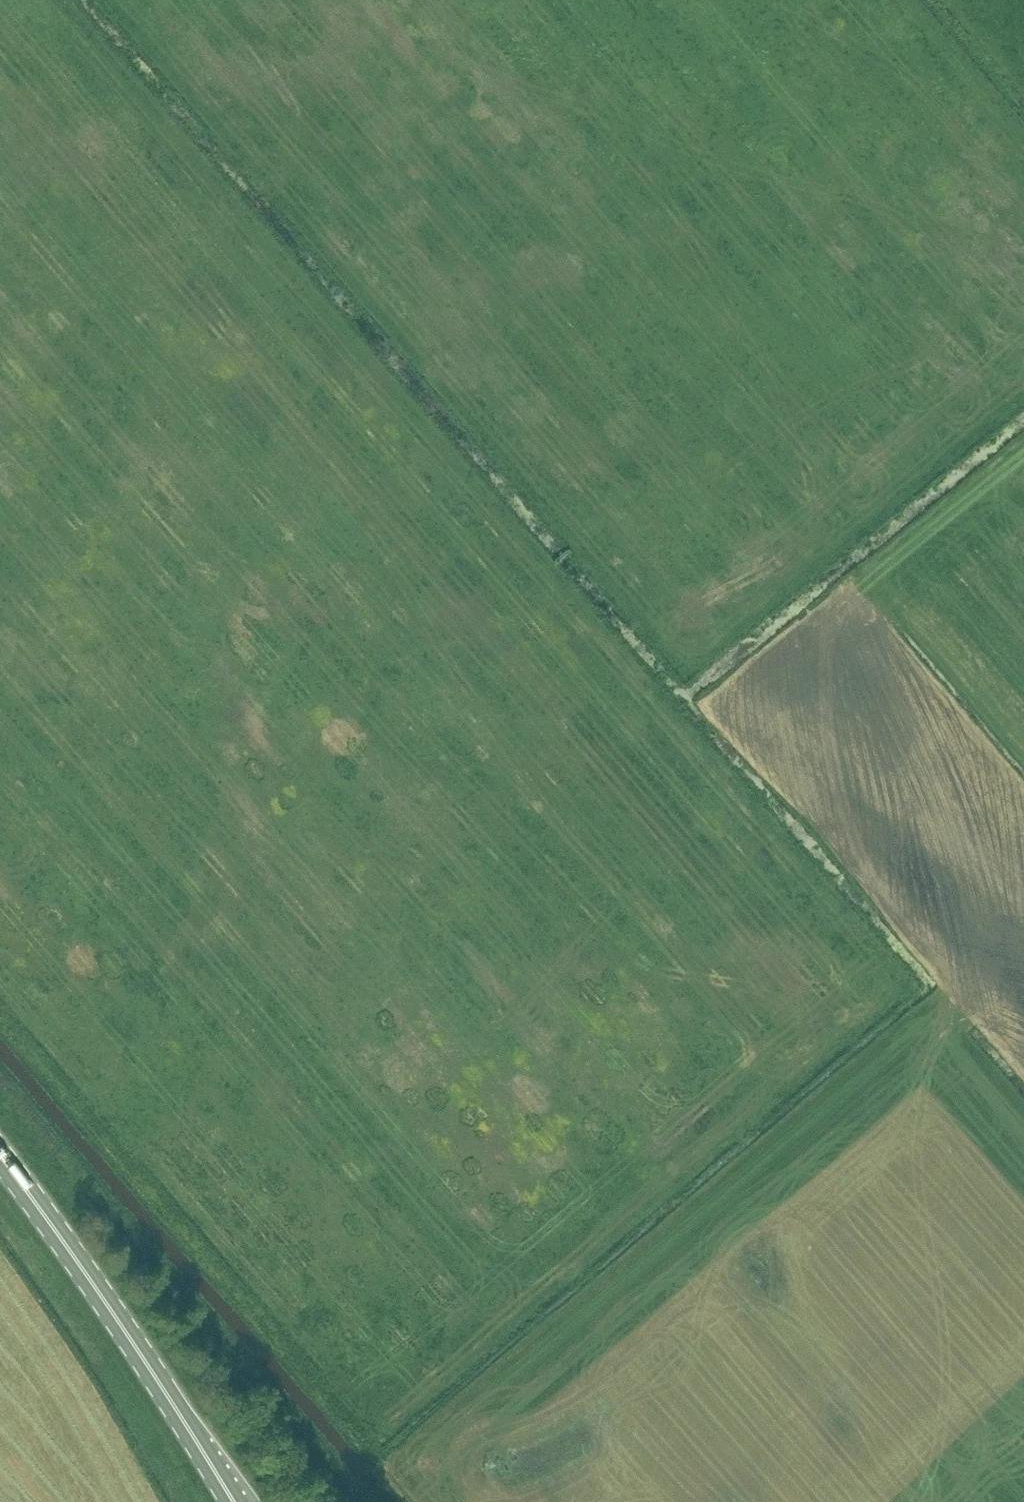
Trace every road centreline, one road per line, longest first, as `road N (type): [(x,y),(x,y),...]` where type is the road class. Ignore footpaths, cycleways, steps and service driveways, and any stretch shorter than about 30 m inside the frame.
road 1 (primary): [(235,1501),(108,1299),(0,1151)]

